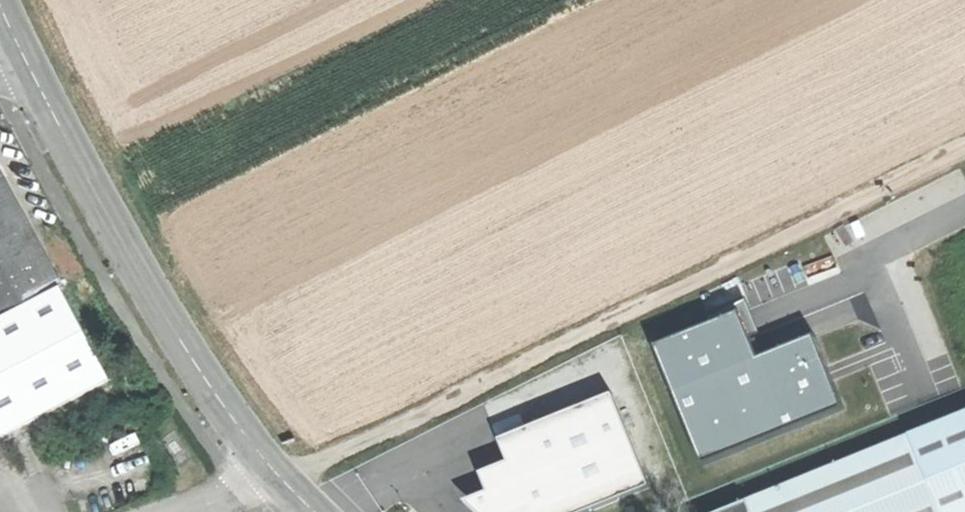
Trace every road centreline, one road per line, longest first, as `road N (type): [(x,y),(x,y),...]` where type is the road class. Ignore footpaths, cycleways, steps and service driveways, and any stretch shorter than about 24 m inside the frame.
road 1 (track): [(964,156),(269,474)]
road 2 (residential): [(269,474),(163,320),(30,70)]

